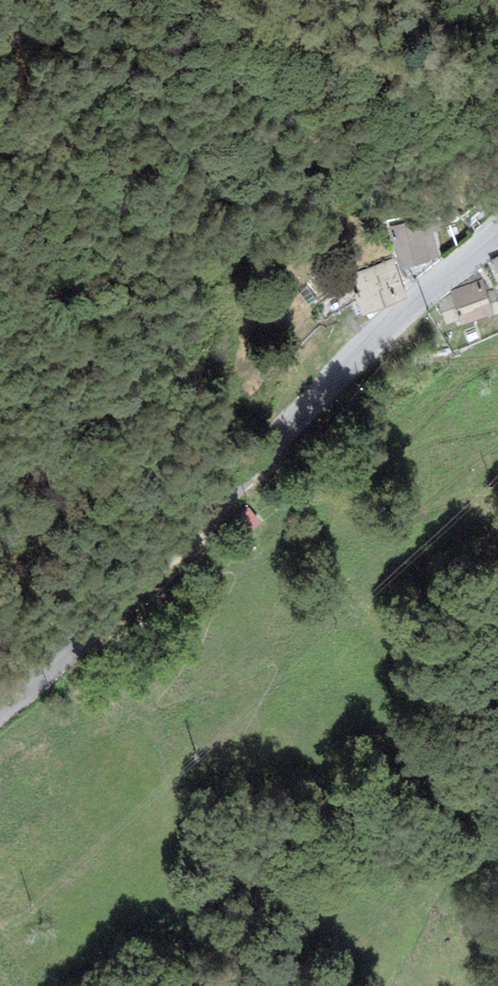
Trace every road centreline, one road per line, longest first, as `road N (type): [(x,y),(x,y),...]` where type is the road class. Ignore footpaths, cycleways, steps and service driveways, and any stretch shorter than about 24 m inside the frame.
road 1 (tertiary): [(0,714),(259,463),(370,340),(497,230)]
road 2 (track): [(497,432),(388,458),(465,383),(497,366)]
road 3 (track): [(497,623),(419,652),(497,562)]
road 4 (track): [(497,501),(476,498),(419,514),(497,449)]
road 5 (track): [(497,358),(338,375)]

